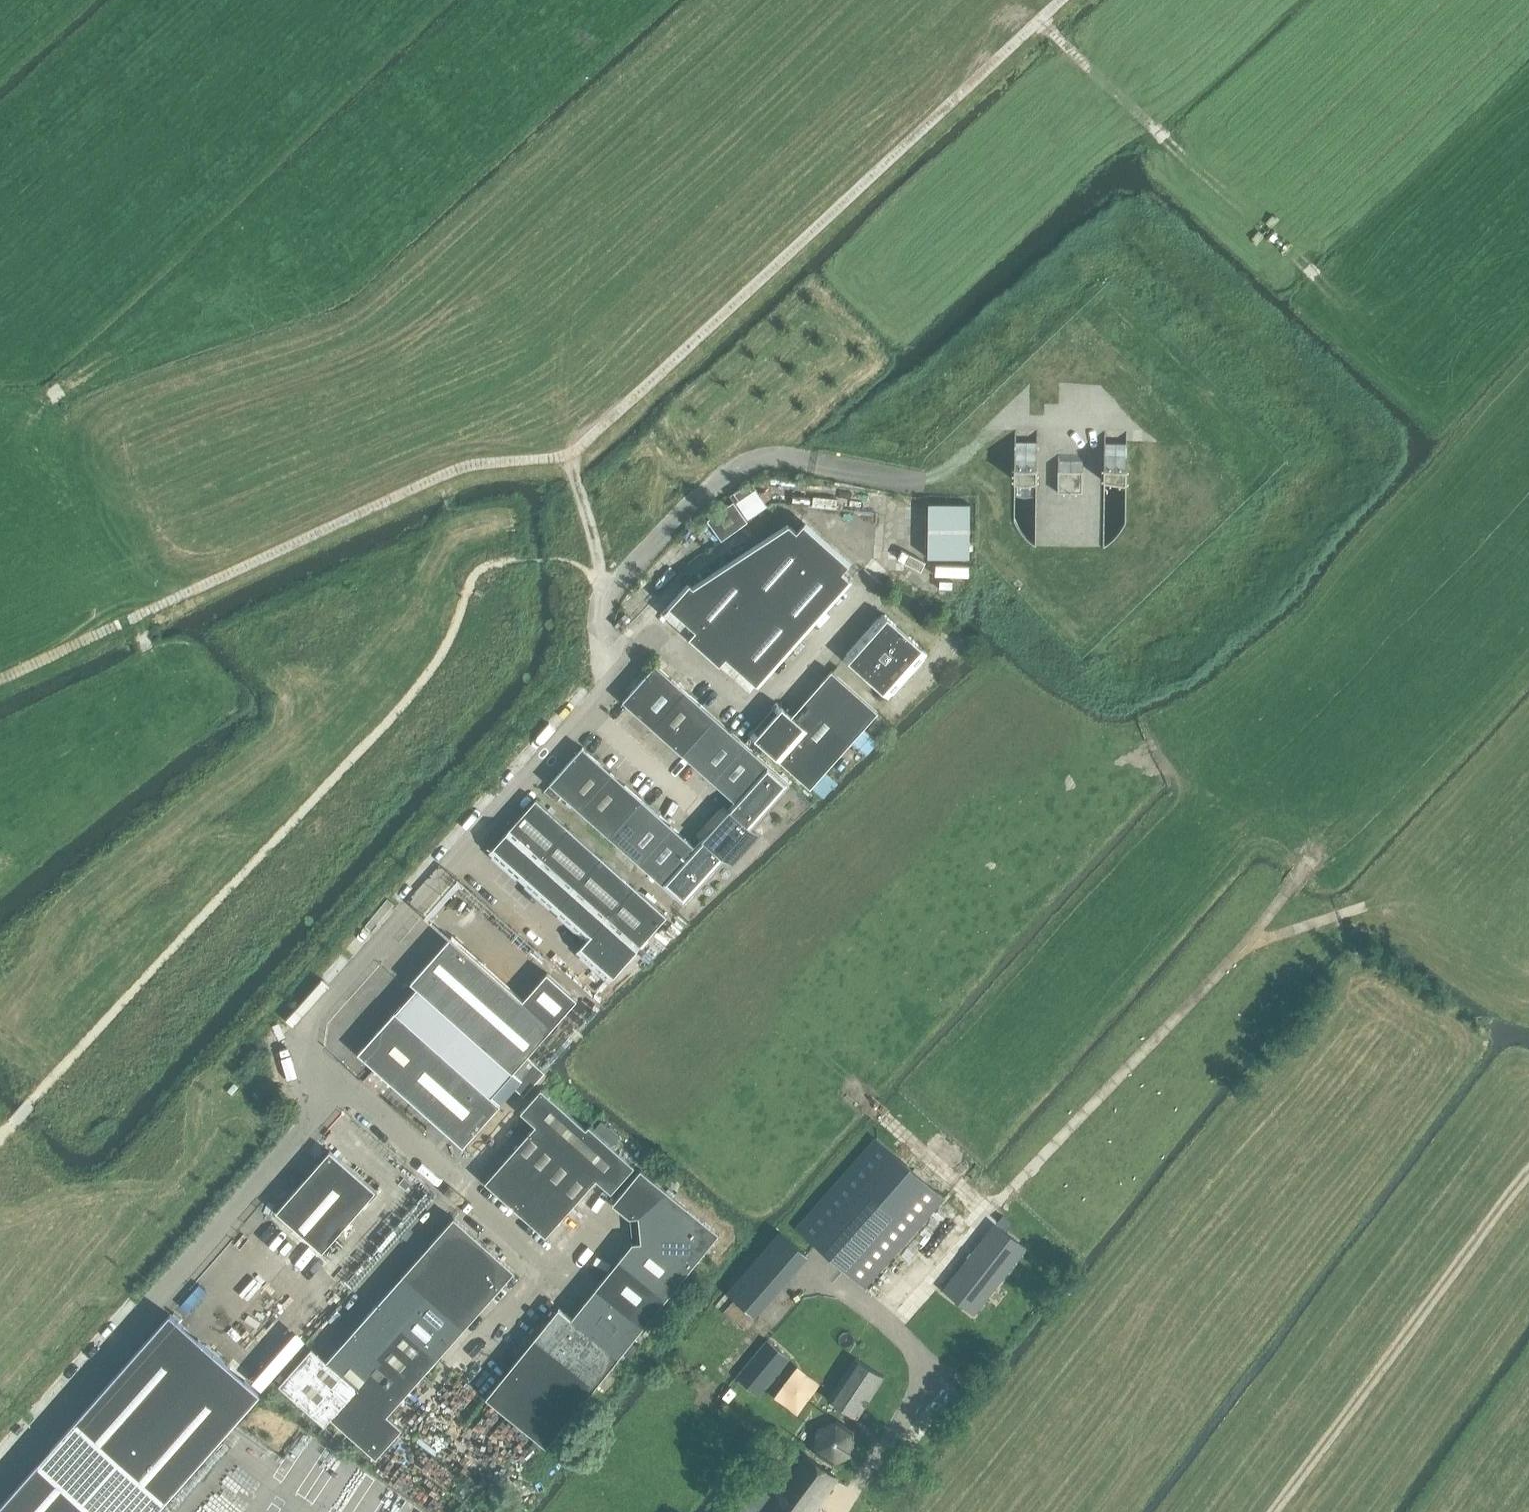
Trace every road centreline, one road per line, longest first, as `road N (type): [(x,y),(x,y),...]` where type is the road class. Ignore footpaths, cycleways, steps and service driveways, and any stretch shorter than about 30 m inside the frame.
road 1 (track): [(0,684),(453,472),(557,460),(1062,0)]
road 2 (track): [(0,1136),(395,716),(458,624),(482,564),(590,544)]
road 3 (track): [(904,1328),(1016,1187),(1245,948),(1388,900),(1528,970)]
road 4 (unclassified): [(347,1086),(313,1027),(609,693),(597,628),(634,566)]
road 5 (unclassified): [(0,1488),(347,1086)]
road 6 (track): [(1275,1511),(1528,1173)]
road 7 (unclassified): [(611,1225),(574,1267),(549,1264),(347,1086)]
road 8 (track): [(557,460),(613,590)]

